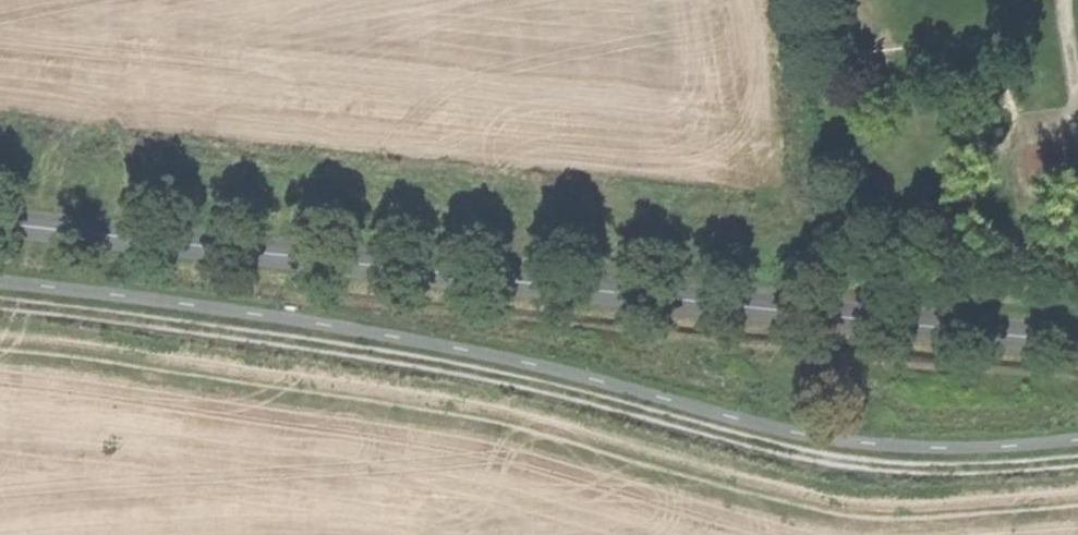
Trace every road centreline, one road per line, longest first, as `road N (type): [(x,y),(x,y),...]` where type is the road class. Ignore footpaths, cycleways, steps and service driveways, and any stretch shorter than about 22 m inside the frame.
road 1 (track): [(1077,461),(861,466),(317,342),(0,302)]
road 2 (tertiary): [(0,222),(1077,337)]

